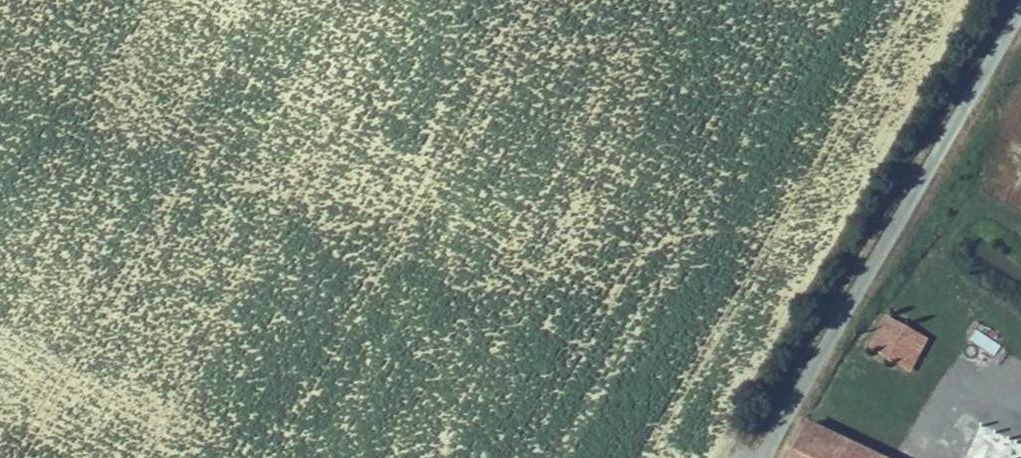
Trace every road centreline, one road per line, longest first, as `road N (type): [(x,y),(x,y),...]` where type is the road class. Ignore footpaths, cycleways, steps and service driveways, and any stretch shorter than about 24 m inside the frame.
road 1 (unclassified): [(759,457),(1020,8)]

